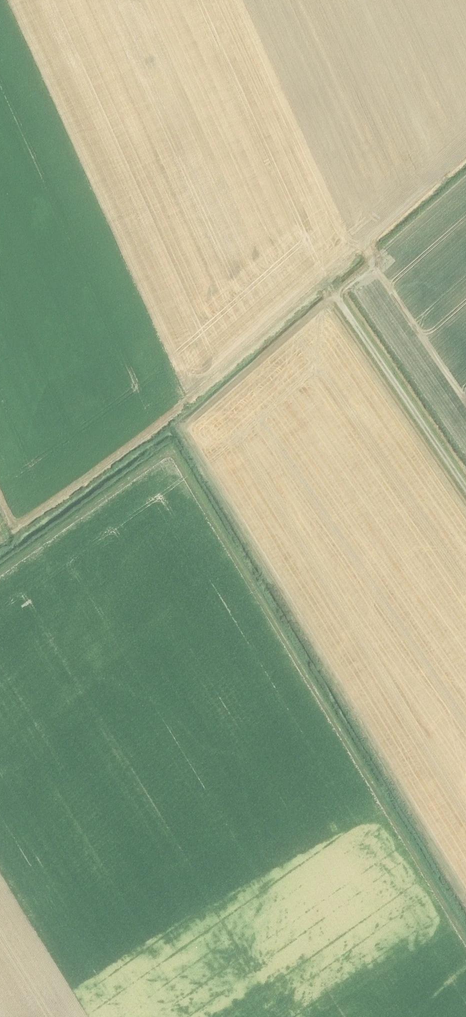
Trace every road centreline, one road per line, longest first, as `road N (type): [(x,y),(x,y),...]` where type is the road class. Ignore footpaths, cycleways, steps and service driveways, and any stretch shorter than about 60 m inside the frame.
road 1 (track): [(465,492),(335,297)]

